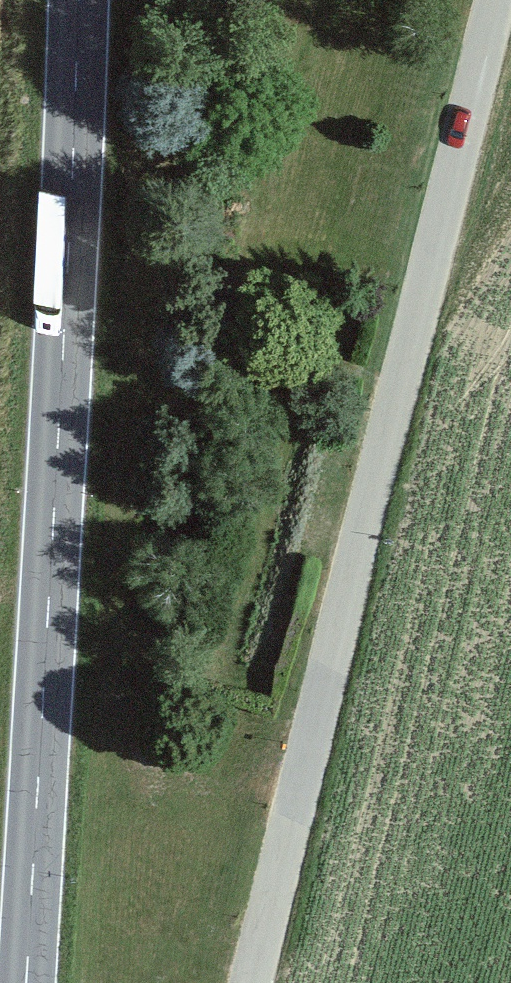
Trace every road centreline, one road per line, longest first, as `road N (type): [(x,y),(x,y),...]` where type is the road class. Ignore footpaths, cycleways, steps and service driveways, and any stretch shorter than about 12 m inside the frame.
road 1 (residential): [(243,982),(488,0)]
road 2 (primary): [(78,0),(27,982)]

